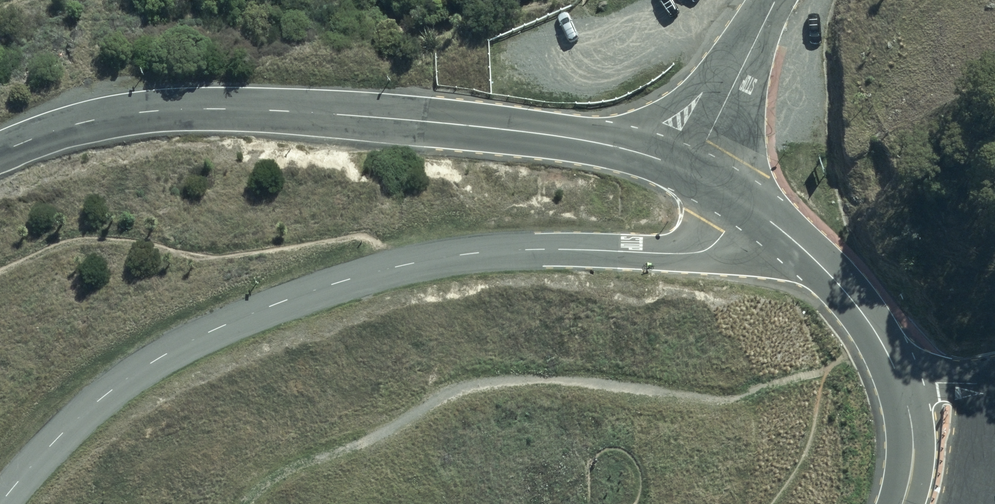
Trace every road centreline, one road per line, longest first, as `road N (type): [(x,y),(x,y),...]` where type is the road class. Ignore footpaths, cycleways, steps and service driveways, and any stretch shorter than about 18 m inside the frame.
road 1 (unclassified): [(2,503),(124,382),(263,310),(454,257),(698,254),(718,242),(746,203)]
road 2 (secondary): [(691,172),(538,134),(215,109),(76,125),(0,152)]
road 3 (secondary): [(746,203),(849,294),(893,356),(912,440),(902,503)]
road 4 (unclassified): [(777,0),(691,172)]

